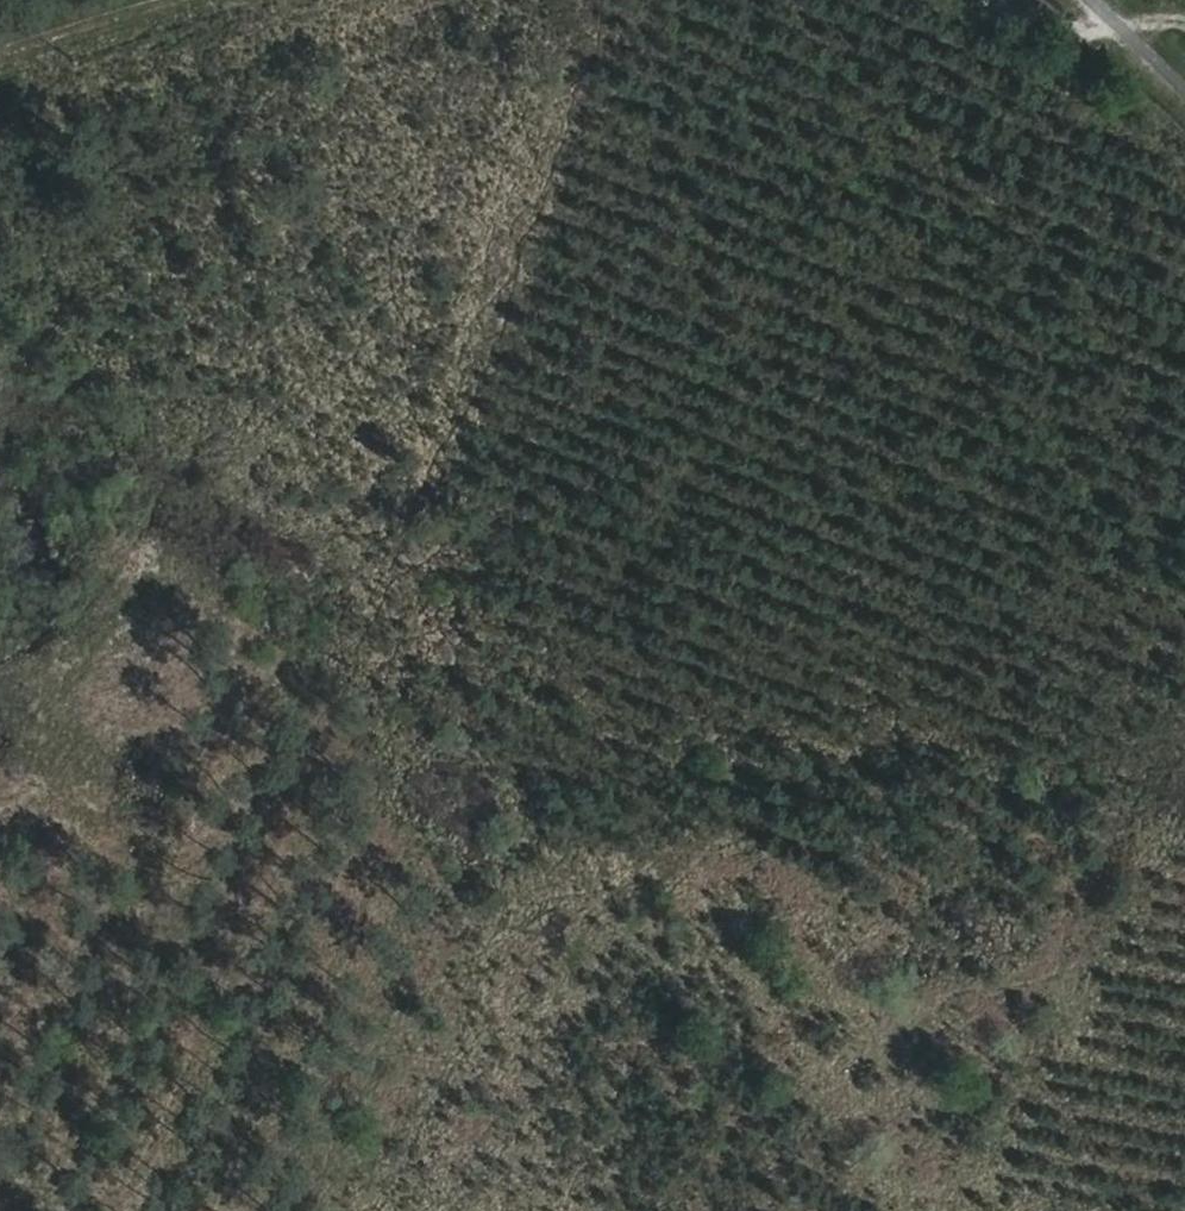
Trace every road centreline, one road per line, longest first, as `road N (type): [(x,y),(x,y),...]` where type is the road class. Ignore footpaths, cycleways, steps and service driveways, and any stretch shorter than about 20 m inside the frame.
road 1 (track): [(184,0),(0,58)]
road 2 (track): [(1184,20),(1051,22),(1003,0)]

